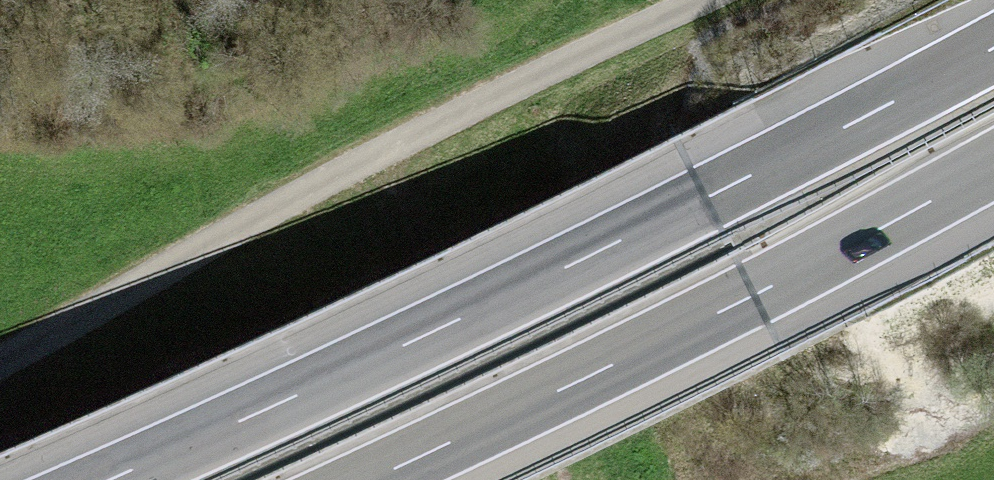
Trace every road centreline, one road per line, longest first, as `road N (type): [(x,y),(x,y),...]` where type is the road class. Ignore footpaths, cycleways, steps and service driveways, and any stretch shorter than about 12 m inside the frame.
road 1 (motorway): [(993,48),(451,324),(111,479)]
road 2 (track): [(714,0),(295,203),(0,363)]
road 3 (motorway): [(364,479),(753,295),(993,167)]

